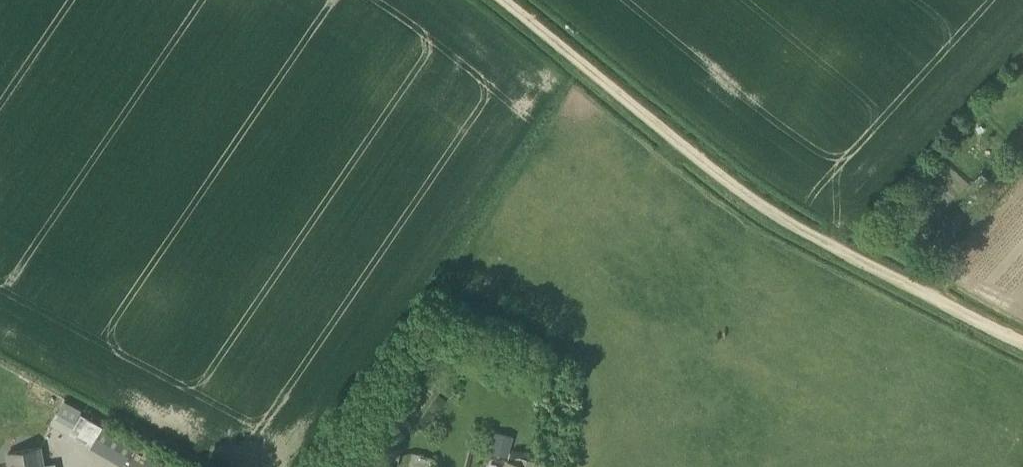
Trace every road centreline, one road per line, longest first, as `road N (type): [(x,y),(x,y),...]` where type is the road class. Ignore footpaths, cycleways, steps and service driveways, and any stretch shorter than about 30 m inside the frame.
road 1 (track): [(1022,342),(734,193),(499,0)]

